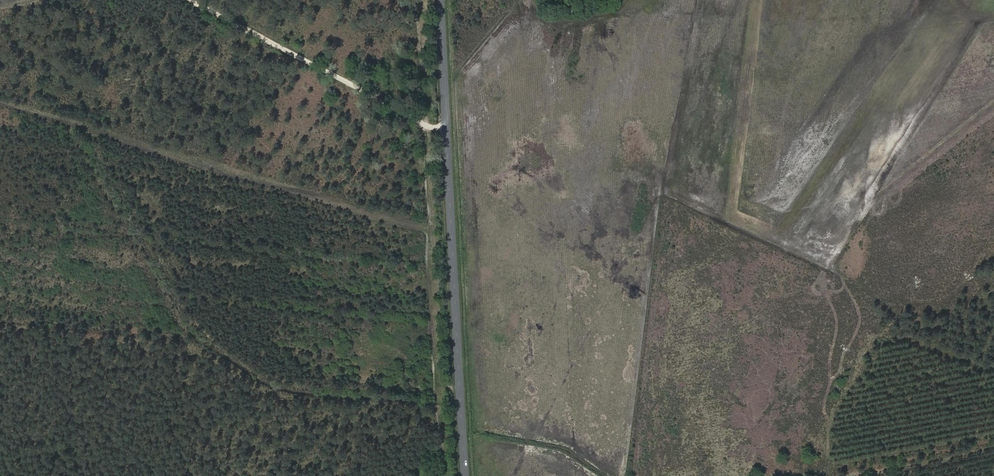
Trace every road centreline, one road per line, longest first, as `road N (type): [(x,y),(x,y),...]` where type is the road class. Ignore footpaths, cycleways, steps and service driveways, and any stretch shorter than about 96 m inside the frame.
road 1 (secondary): [(465,475),(440,0)]

